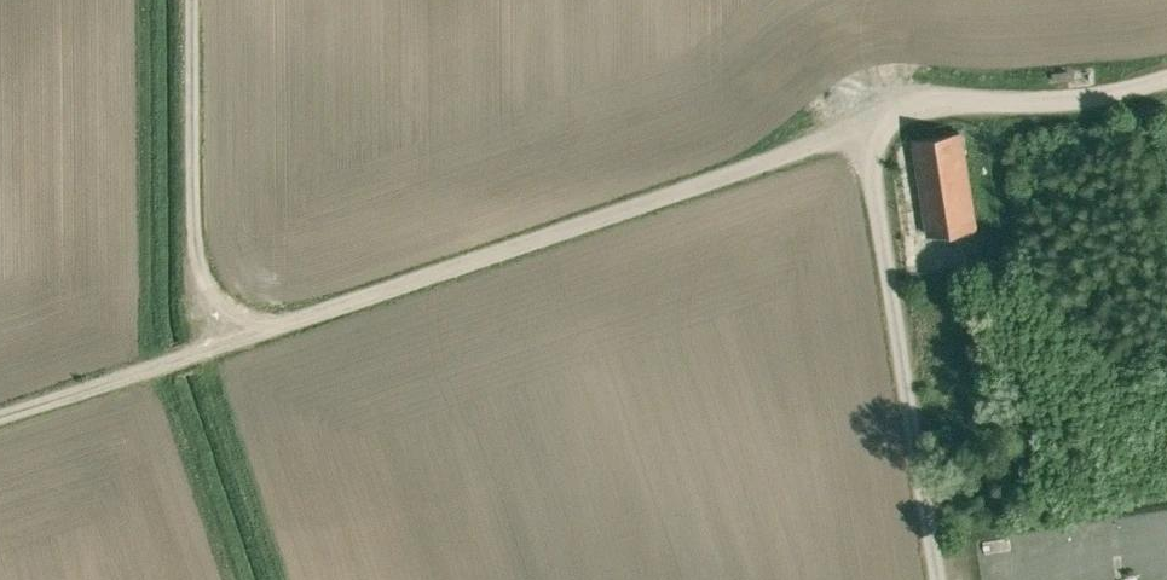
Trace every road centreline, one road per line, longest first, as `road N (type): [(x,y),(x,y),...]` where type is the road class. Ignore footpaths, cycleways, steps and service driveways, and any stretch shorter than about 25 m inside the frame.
road 1 (track): [(0,421),(857,145),(917,114),(956,103),(1108,97),(1166,77)]
road 2 (track): [(932,579),(857,145)]
road 3 (track): [(248,341),(200,264),(196,0)]

